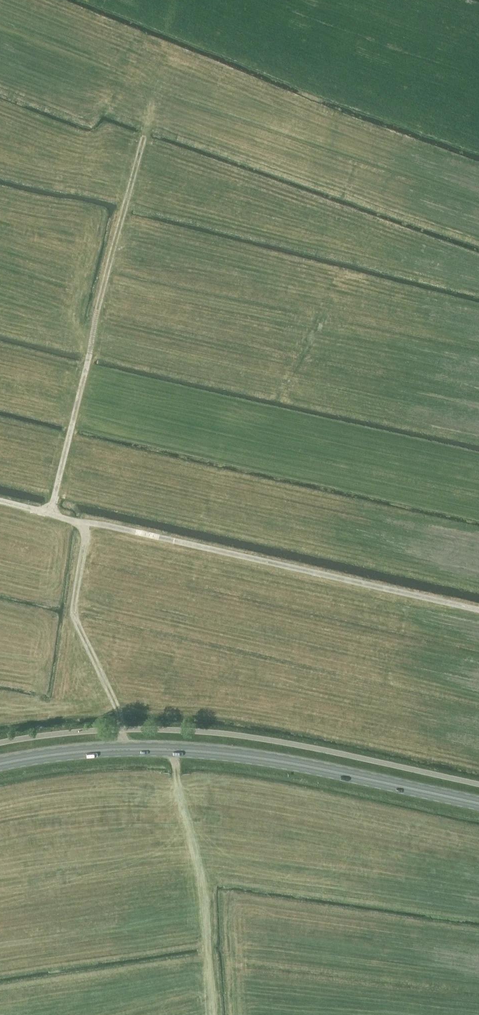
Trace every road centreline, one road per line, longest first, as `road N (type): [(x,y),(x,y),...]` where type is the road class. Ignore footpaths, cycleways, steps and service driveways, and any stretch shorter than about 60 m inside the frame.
road 1 (secondary): [(478,802),(188,751),(89,751),(0,764)]
road 2 (track): [(50,512),(155,100)]
road 3 (track): [(88,524),(478,610)]
road 4 (track): [(210,1014),(204,886),(172,751)]
road 5 (track): [(88,524),(73,614),(120,712),(123,750)]

